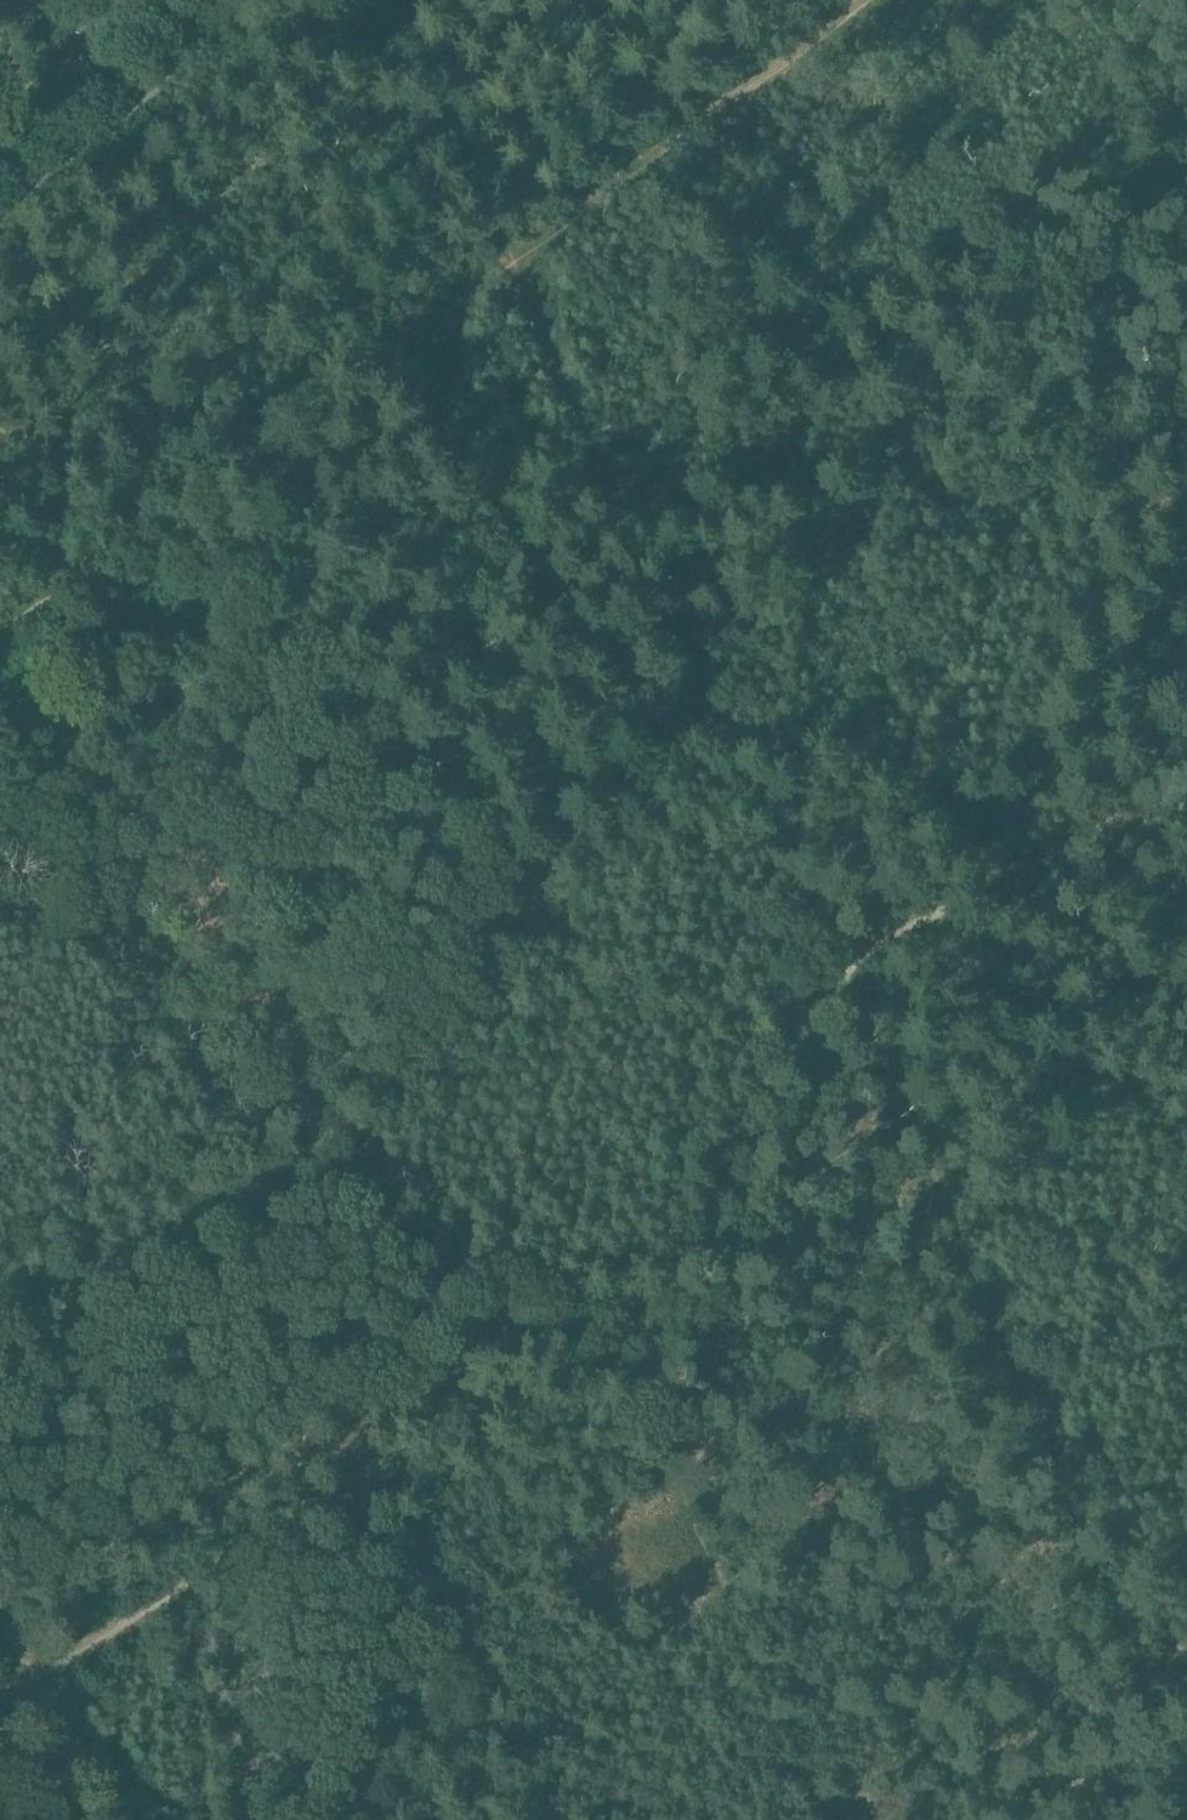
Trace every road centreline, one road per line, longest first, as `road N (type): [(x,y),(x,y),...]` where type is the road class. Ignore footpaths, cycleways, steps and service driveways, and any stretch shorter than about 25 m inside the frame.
road 1 (track): [(832,968),(638,1319),(590,1358),(0,1695)]
road 2 (track): [(380,0),(507,251),(832,968)]
road 3 (track): [(1186,410),(813,574),(710,686)]
road 4 (track): [(248,0),(0,181)]
road 5 (track): [(0,1619),(111,1819)]

